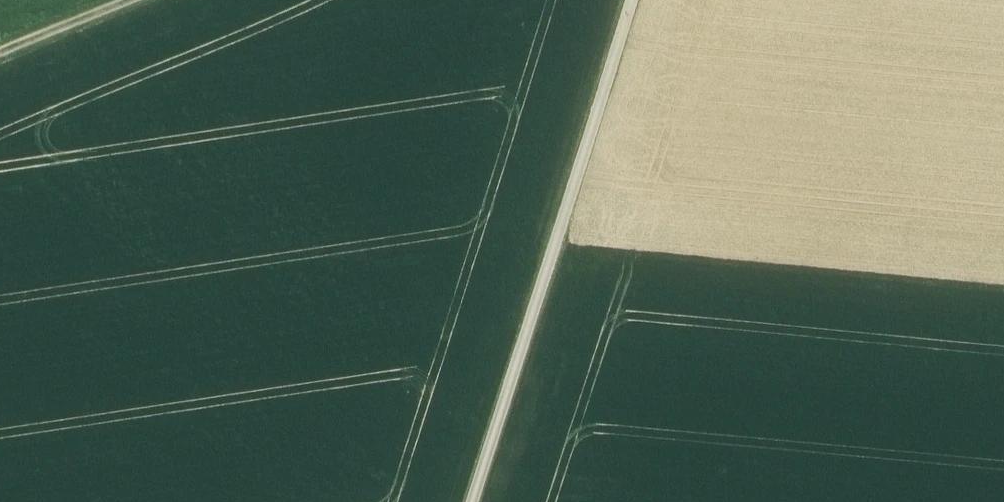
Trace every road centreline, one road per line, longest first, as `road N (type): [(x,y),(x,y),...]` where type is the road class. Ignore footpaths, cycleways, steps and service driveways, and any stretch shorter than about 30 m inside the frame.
road 1 (track): [(472,501),(631,0)]
road 2 (track): [(124,0),(0,53)]

